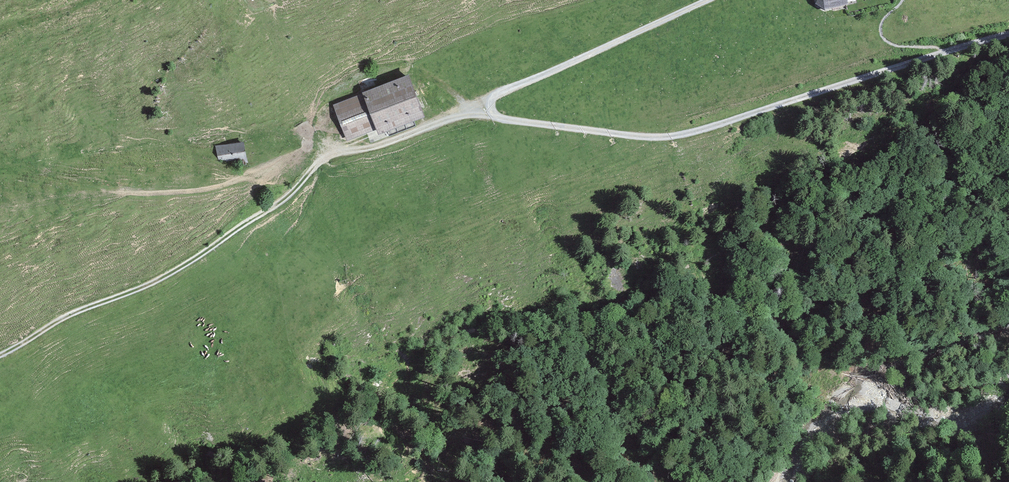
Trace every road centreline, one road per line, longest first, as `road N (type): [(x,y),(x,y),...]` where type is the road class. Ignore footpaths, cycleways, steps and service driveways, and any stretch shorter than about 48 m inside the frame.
road 1 (track): [(480,109),(657,138),(1008,34)]
road 2 (track): [(708,0),(504,90),(480,109),(322,159)]
road 3 (track): [(0,356),(81,310),(149,286),(295,191),(322,159)]

